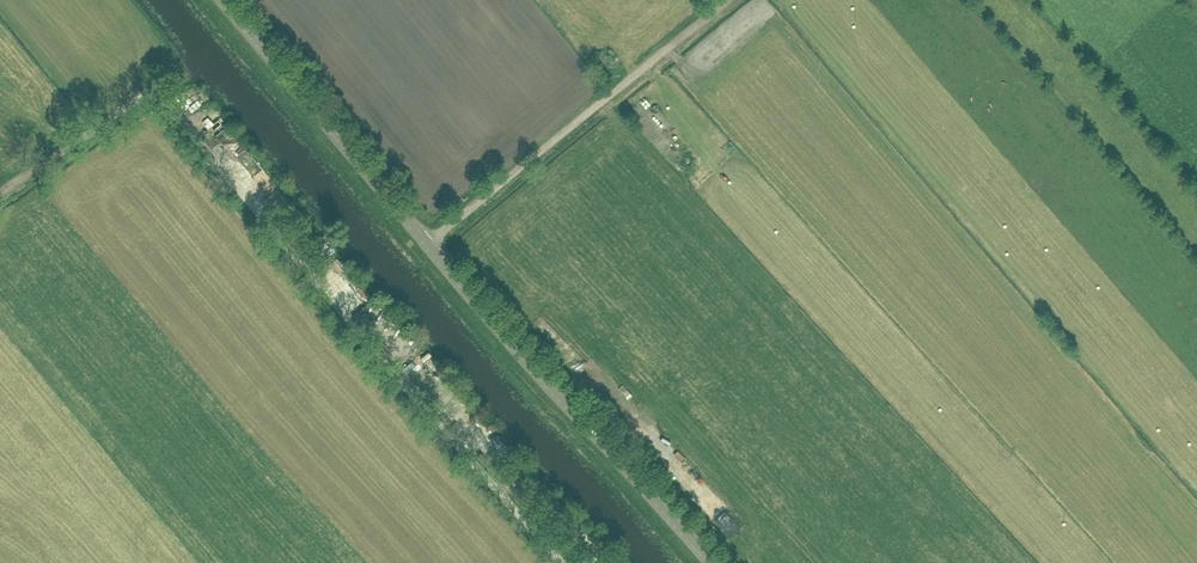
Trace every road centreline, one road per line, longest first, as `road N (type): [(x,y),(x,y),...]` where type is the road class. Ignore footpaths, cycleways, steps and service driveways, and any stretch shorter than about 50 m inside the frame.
road 1 (tertiary): [(707,562),(221,0)]
road 2 (unclassified): [(564,562),(153,90)]
road 3 (track): [(425,244),(725,0)]
road 4 (track): [(0,194),(153,90)]

